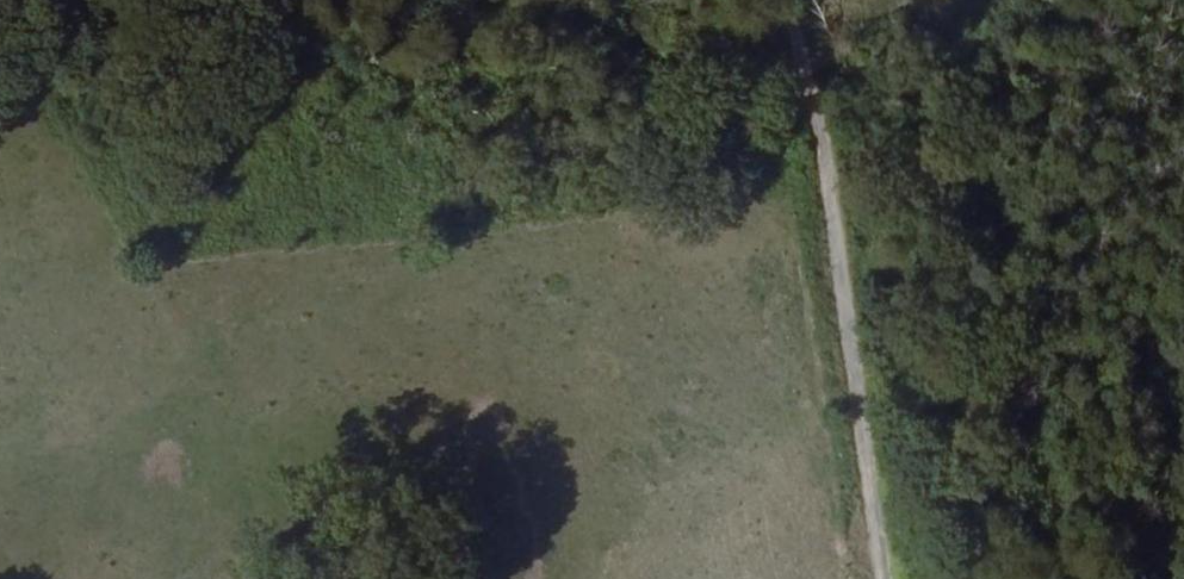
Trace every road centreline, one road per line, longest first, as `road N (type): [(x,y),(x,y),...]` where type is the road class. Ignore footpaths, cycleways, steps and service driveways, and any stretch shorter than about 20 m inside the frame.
road 1 (unclassified): [(762,0),(795,82),(850,333),(882,578)]

